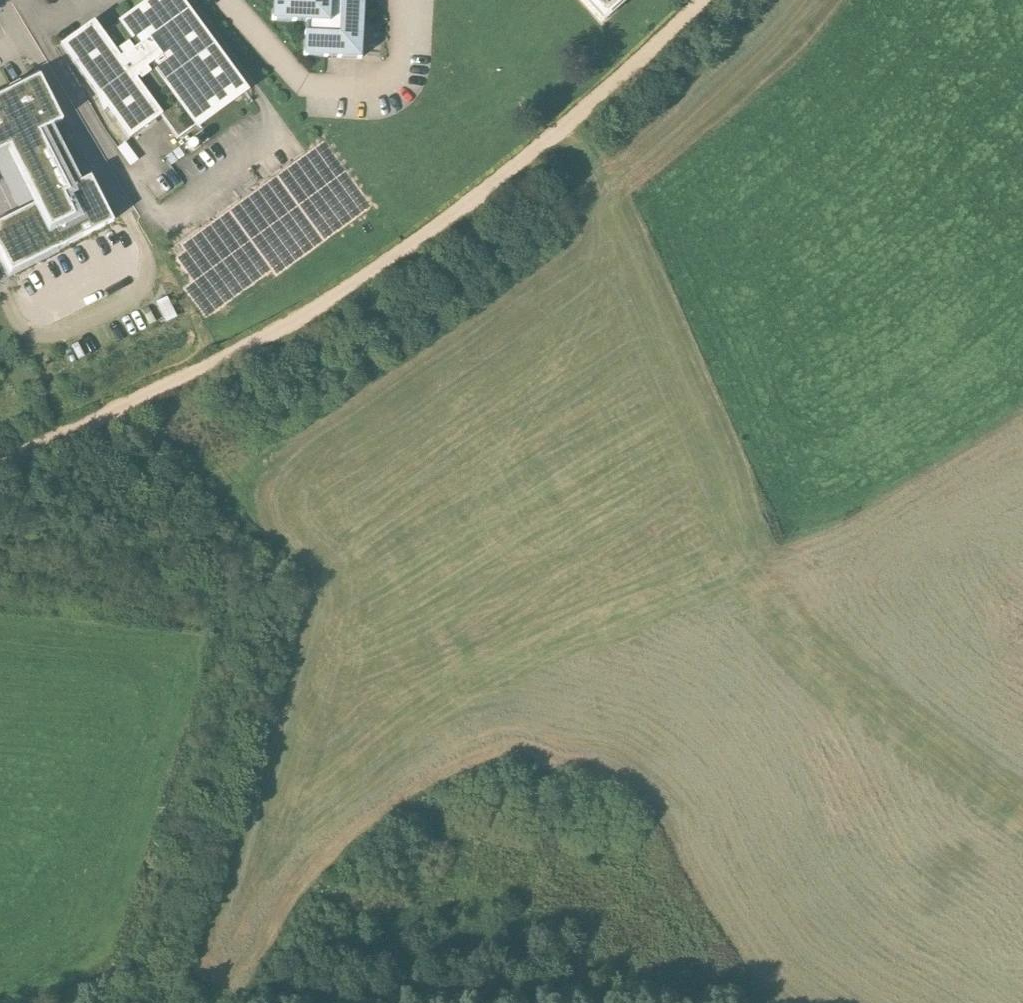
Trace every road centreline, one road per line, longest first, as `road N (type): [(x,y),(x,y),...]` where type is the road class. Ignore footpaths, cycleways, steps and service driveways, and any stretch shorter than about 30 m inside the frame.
road 1 (track): [(0,463),(63,441),(232,355),(373,271),(571,123),(700,0)]

